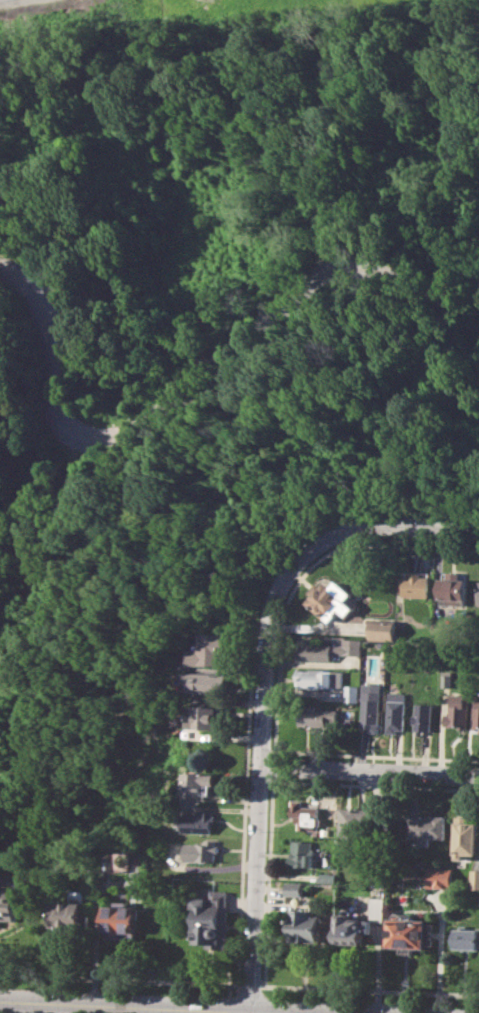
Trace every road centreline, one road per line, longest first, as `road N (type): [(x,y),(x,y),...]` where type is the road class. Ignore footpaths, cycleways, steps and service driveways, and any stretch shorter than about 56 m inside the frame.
road 1 (residential): [(0,270),(38,293),(48,310),(47,385),(65,424),(95,439),(133,428),(328,273),(370,269),(478,316)]
road 2 (residential): [(251,1011),(267,636),(277,590),(299,557)]
road 3 (tertiary): [(0,1000),(251,1011)]
road 4 (residential): [(261,766),(478,775)]
road 5 (residential): [(299,557),(350,527),(478,529)]

